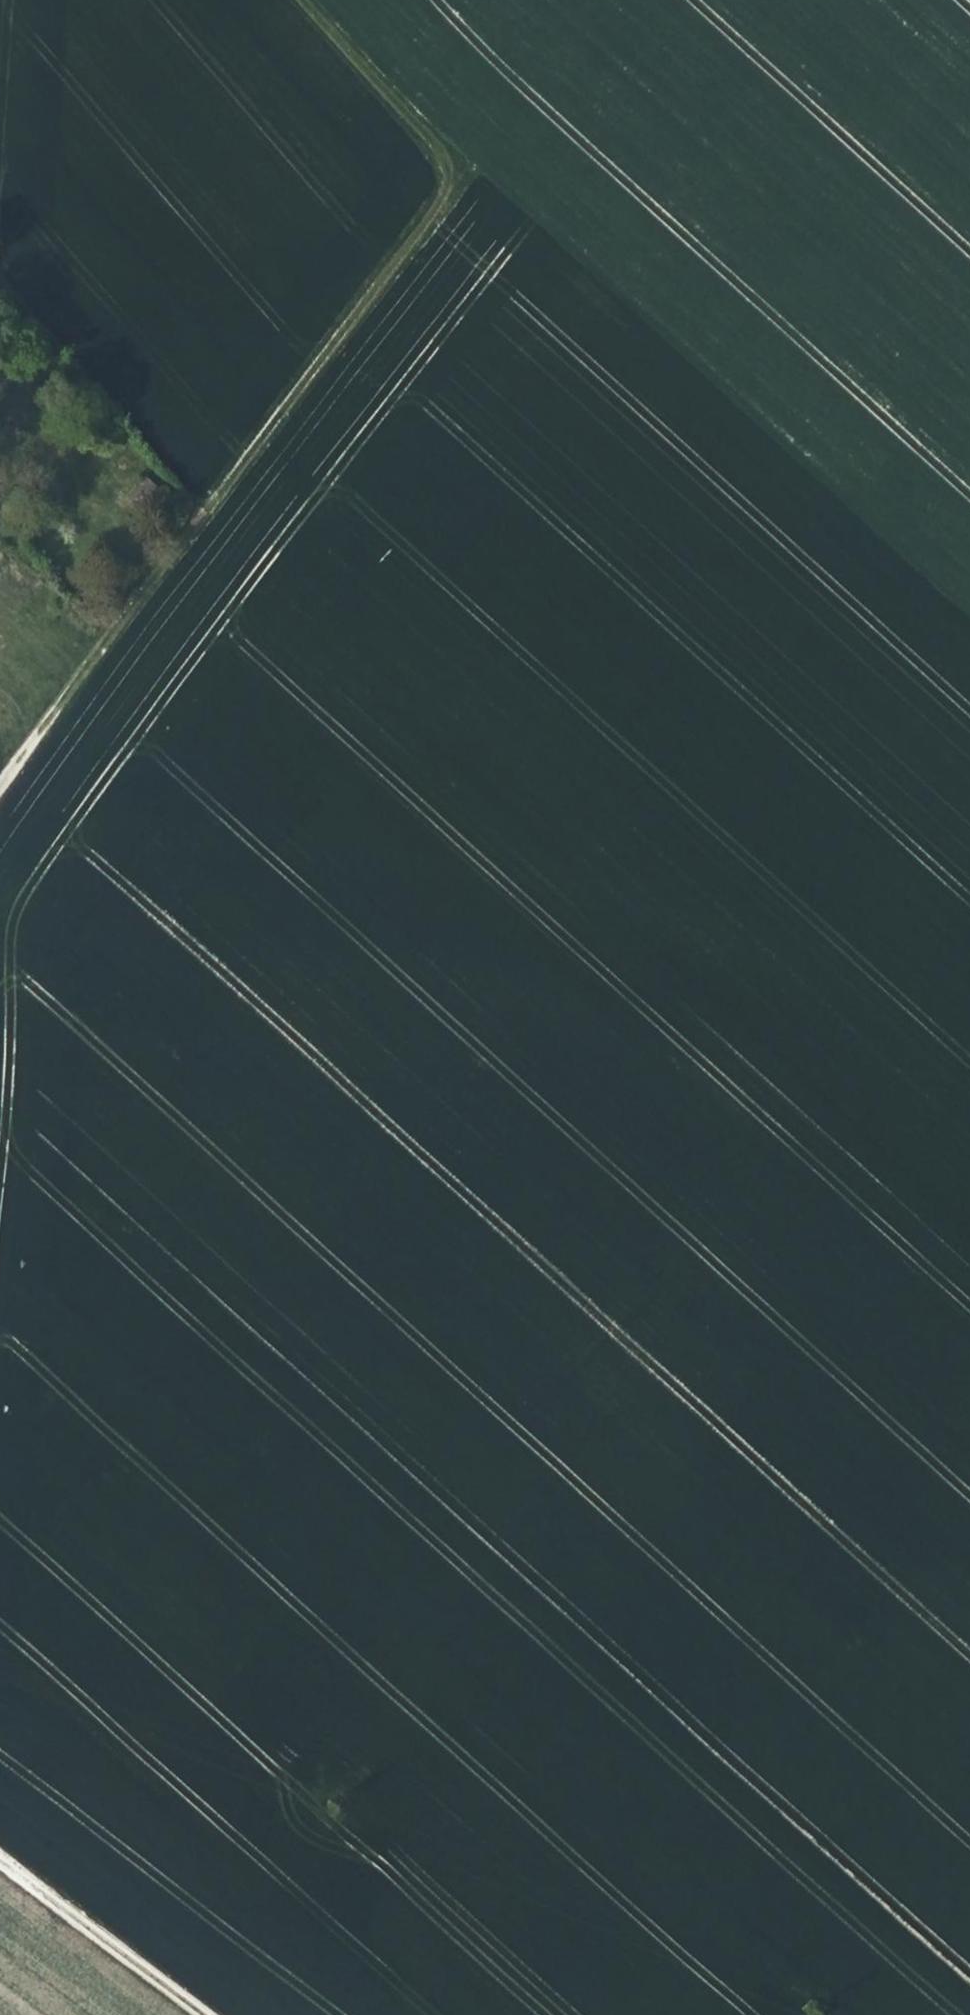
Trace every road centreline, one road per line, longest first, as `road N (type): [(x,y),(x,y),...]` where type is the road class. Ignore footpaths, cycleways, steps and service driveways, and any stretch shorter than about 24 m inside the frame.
road 1 (track): [(203,508),(0,772)]
road 2 (track): [(0,1858),(204,2014)]

